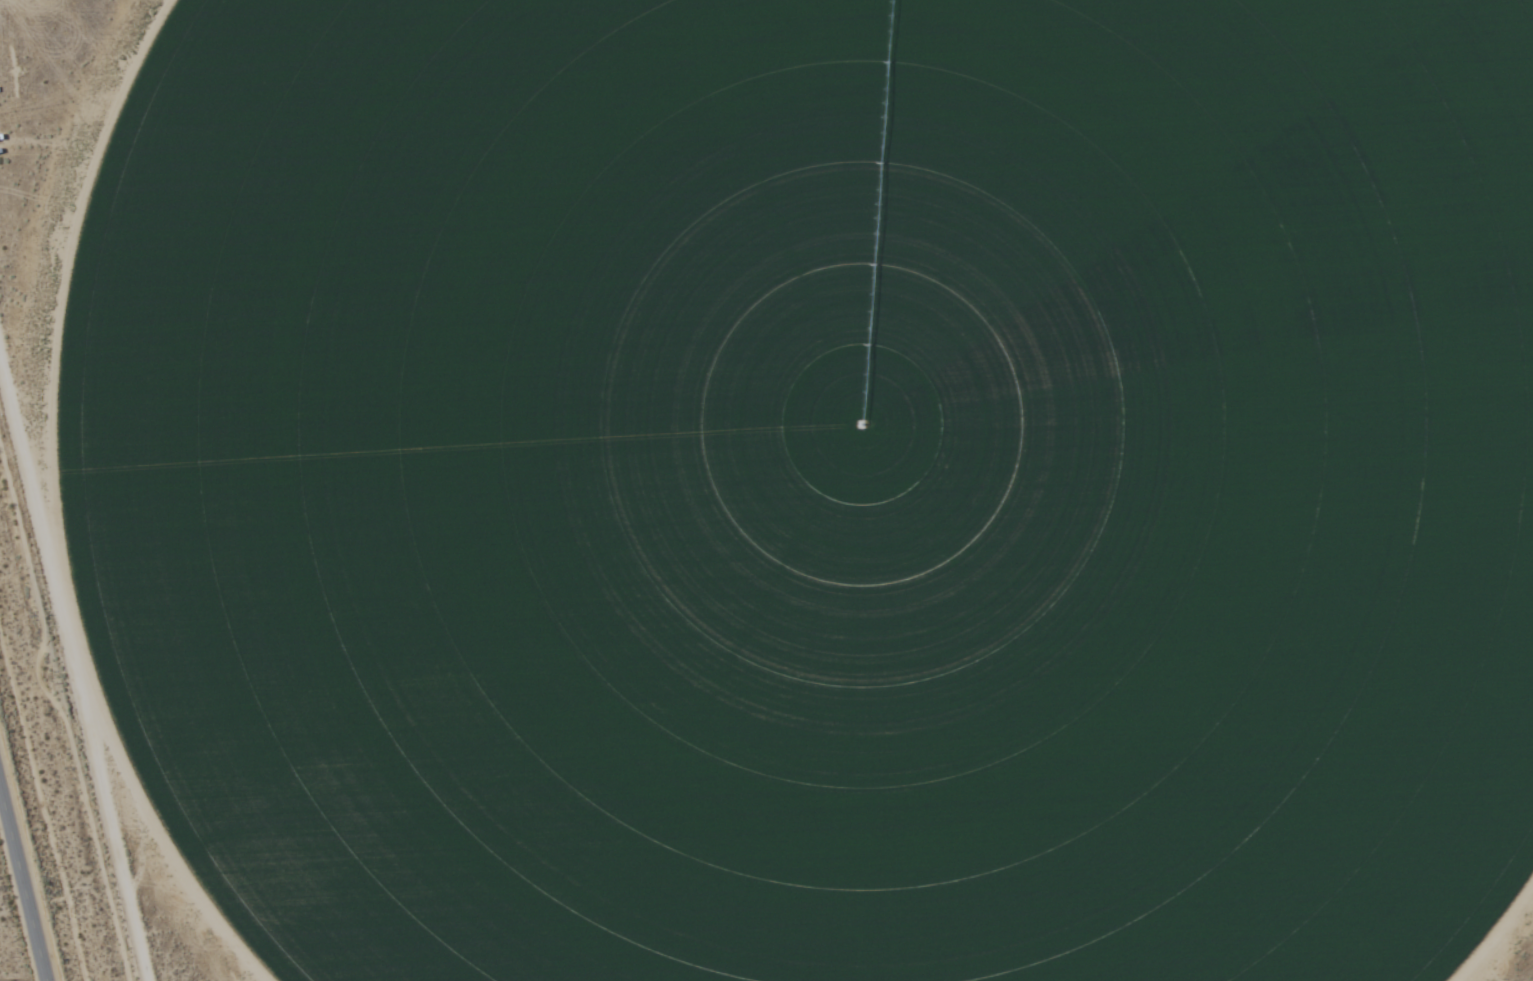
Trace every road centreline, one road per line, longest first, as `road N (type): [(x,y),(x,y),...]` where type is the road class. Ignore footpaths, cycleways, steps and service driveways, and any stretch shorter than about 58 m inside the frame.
road 1 (secondary): [(0,788),(47,980)]

